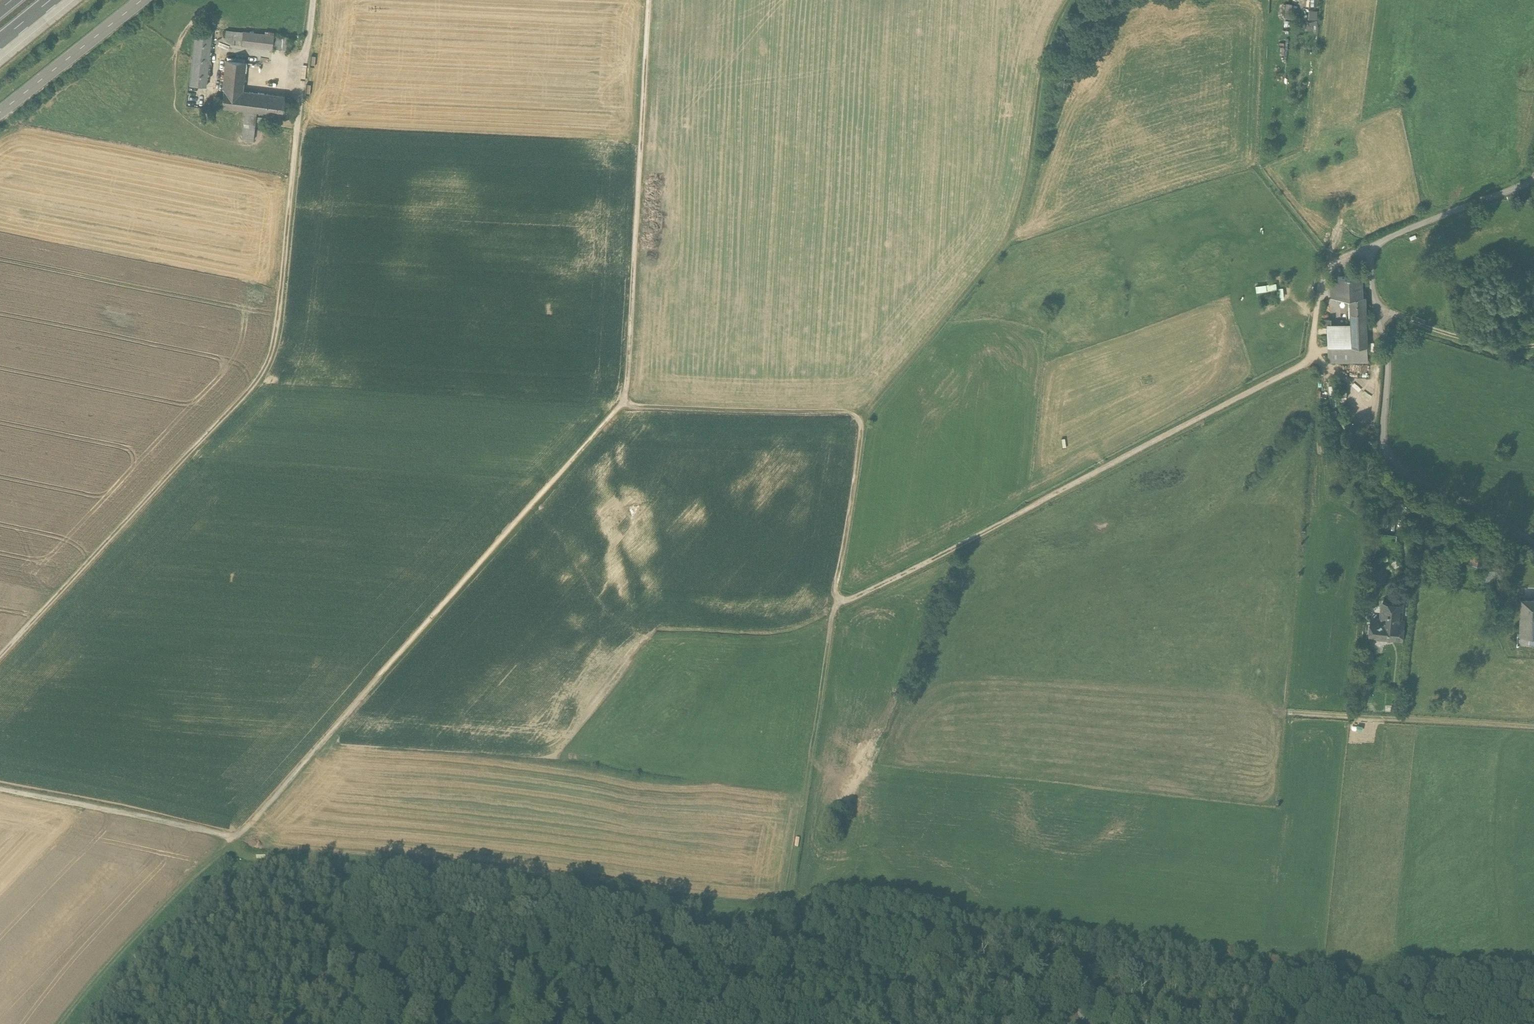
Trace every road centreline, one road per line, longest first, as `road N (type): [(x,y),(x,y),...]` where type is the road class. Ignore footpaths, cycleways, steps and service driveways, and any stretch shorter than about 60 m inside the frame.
road 1 (track): [(230,837),(625,403),(649,0)]
road 2 (track): [(312,0),(283,290),(257,377),(0,656)]
road 3 (track): [(834,609),(1302,371),(1311,362),(1322,284),(1332,266)]
road 4 (track): [(725,1023),(729,1001),(719,984),(594,972),(489,933),(418,919),(372,938),(302,1001),(267,1019),(223,1023)]
road 5 (track): [(230,838),(244,849),(428,871),(757,898),(787,893)]
road 6 (track): [(864,418),(1013,231),(1054,62),(1079,0)]
road 7 (track): [(1266,0),(1258,167),(1332,266)]
road 8 (track): [(787,893),(834,609)]
road 9 (track): [(625,403),(864,418)]
road 10 (track): [(78,1023),(230,838)]
road 11 (residential): [(1376,311),(1373,249),(1533,180)]
road 12 (track): [(0,789),(230,837)]
road 13 (track): [(864,418),(834,609)]
road 14 (unclassified): [(142,0),(0,113)]
road 15 (track): [(995,1023),(1022,960),(1042,961),(1093,1023)]
road 16 (track): [(1376,311),(1458,342),(1533,351)]

